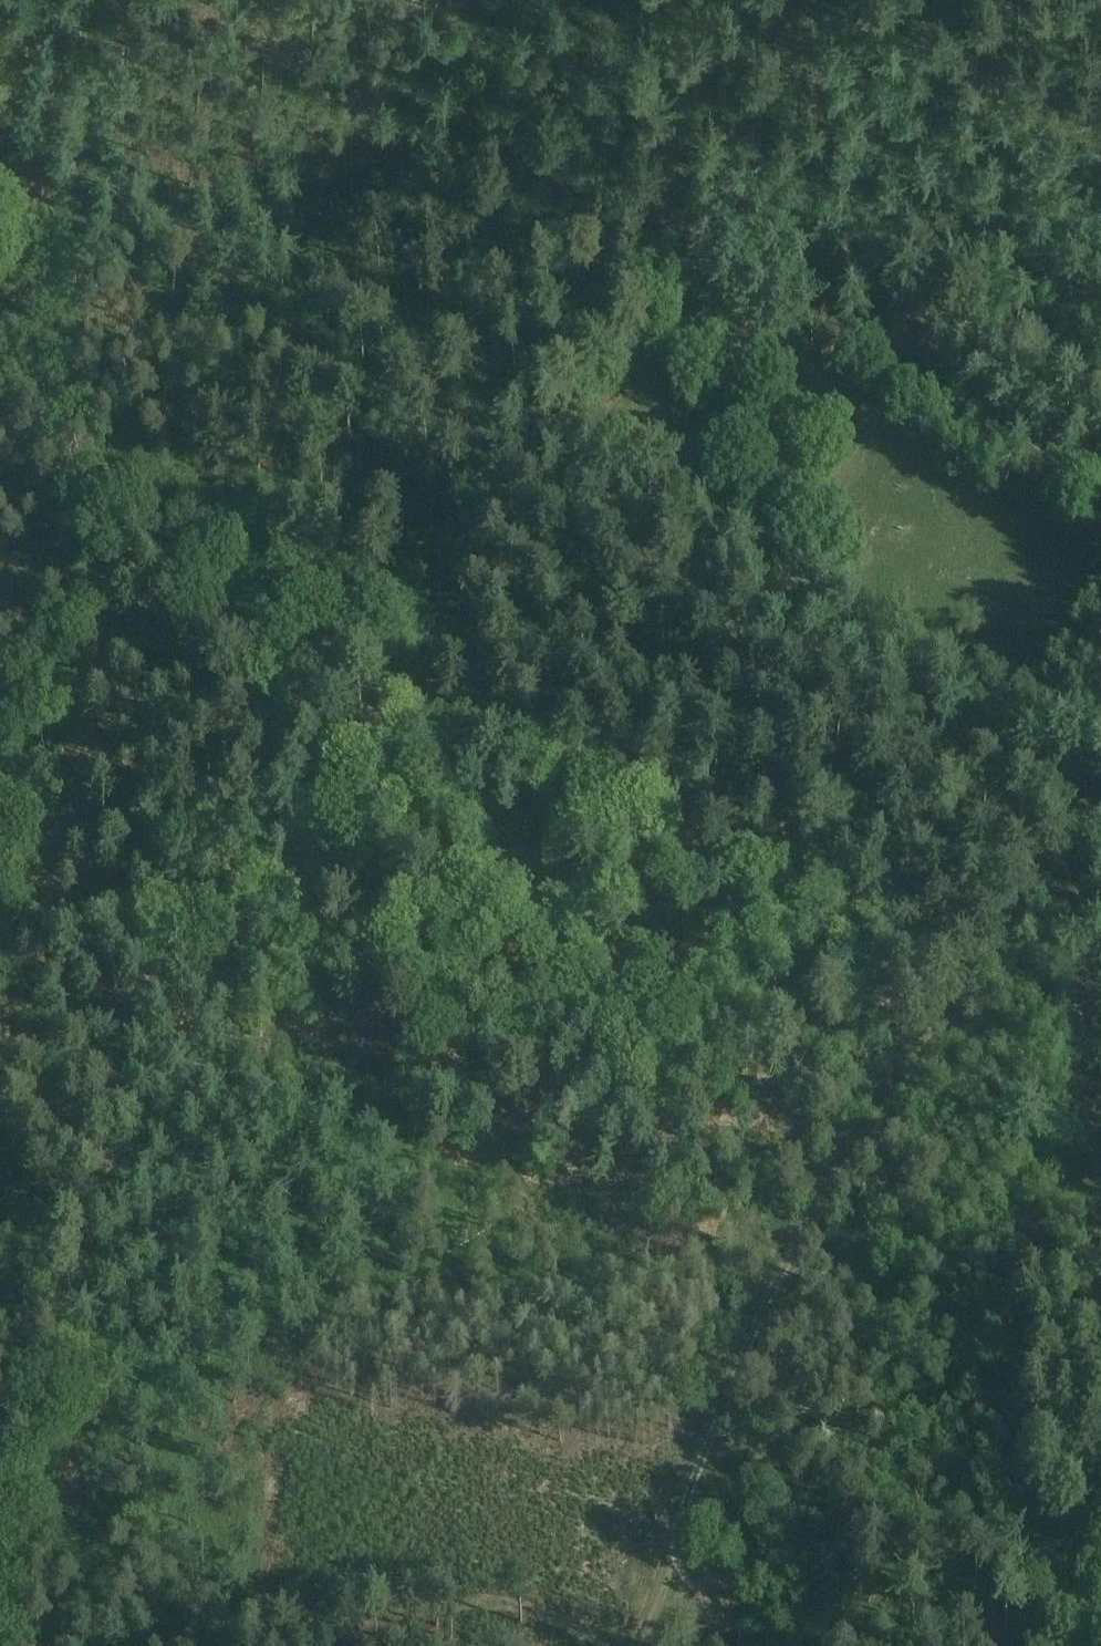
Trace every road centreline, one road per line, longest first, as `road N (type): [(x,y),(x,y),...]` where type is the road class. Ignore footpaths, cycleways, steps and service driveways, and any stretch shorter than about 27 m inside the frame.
road 1 (track): [(1100,826),(818,1169),(777,1236),(734,1333),(660,1546),(635,1645)]
road 2 (track): [(649,1645),(848,1539),(1005,1553),(1100,1539)]

